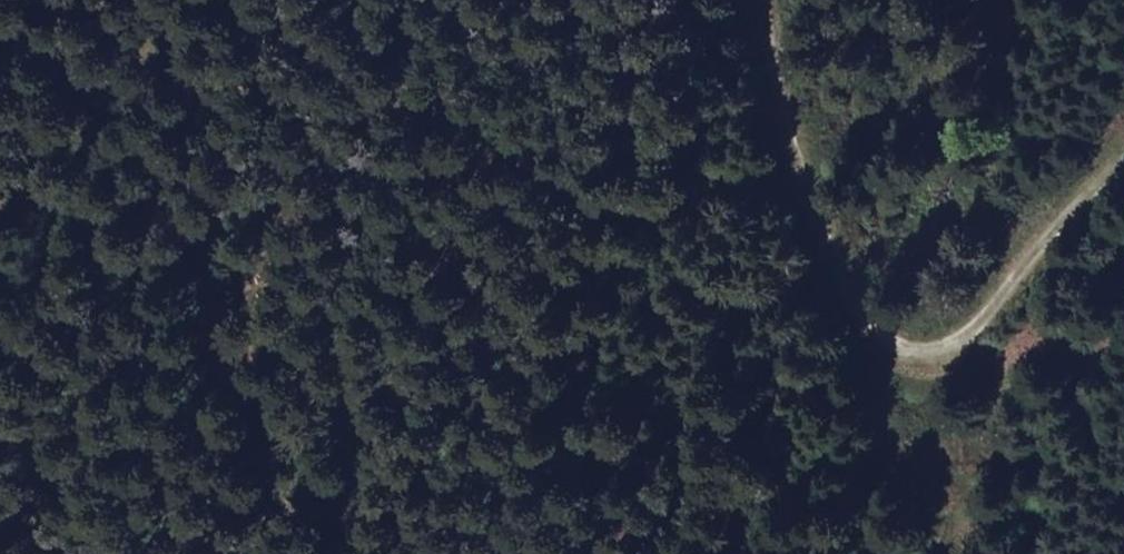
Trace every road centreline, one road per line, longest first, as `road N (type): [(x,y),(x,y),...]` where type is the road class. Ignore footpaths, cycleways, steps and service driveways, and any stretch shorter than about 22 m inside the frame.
road 1 (track): [(1123,159),(996,282),(929,318),(873,291),(829,212),(787,104),(770,0)]
road 2 (track): [(0,144),(60,0)]

